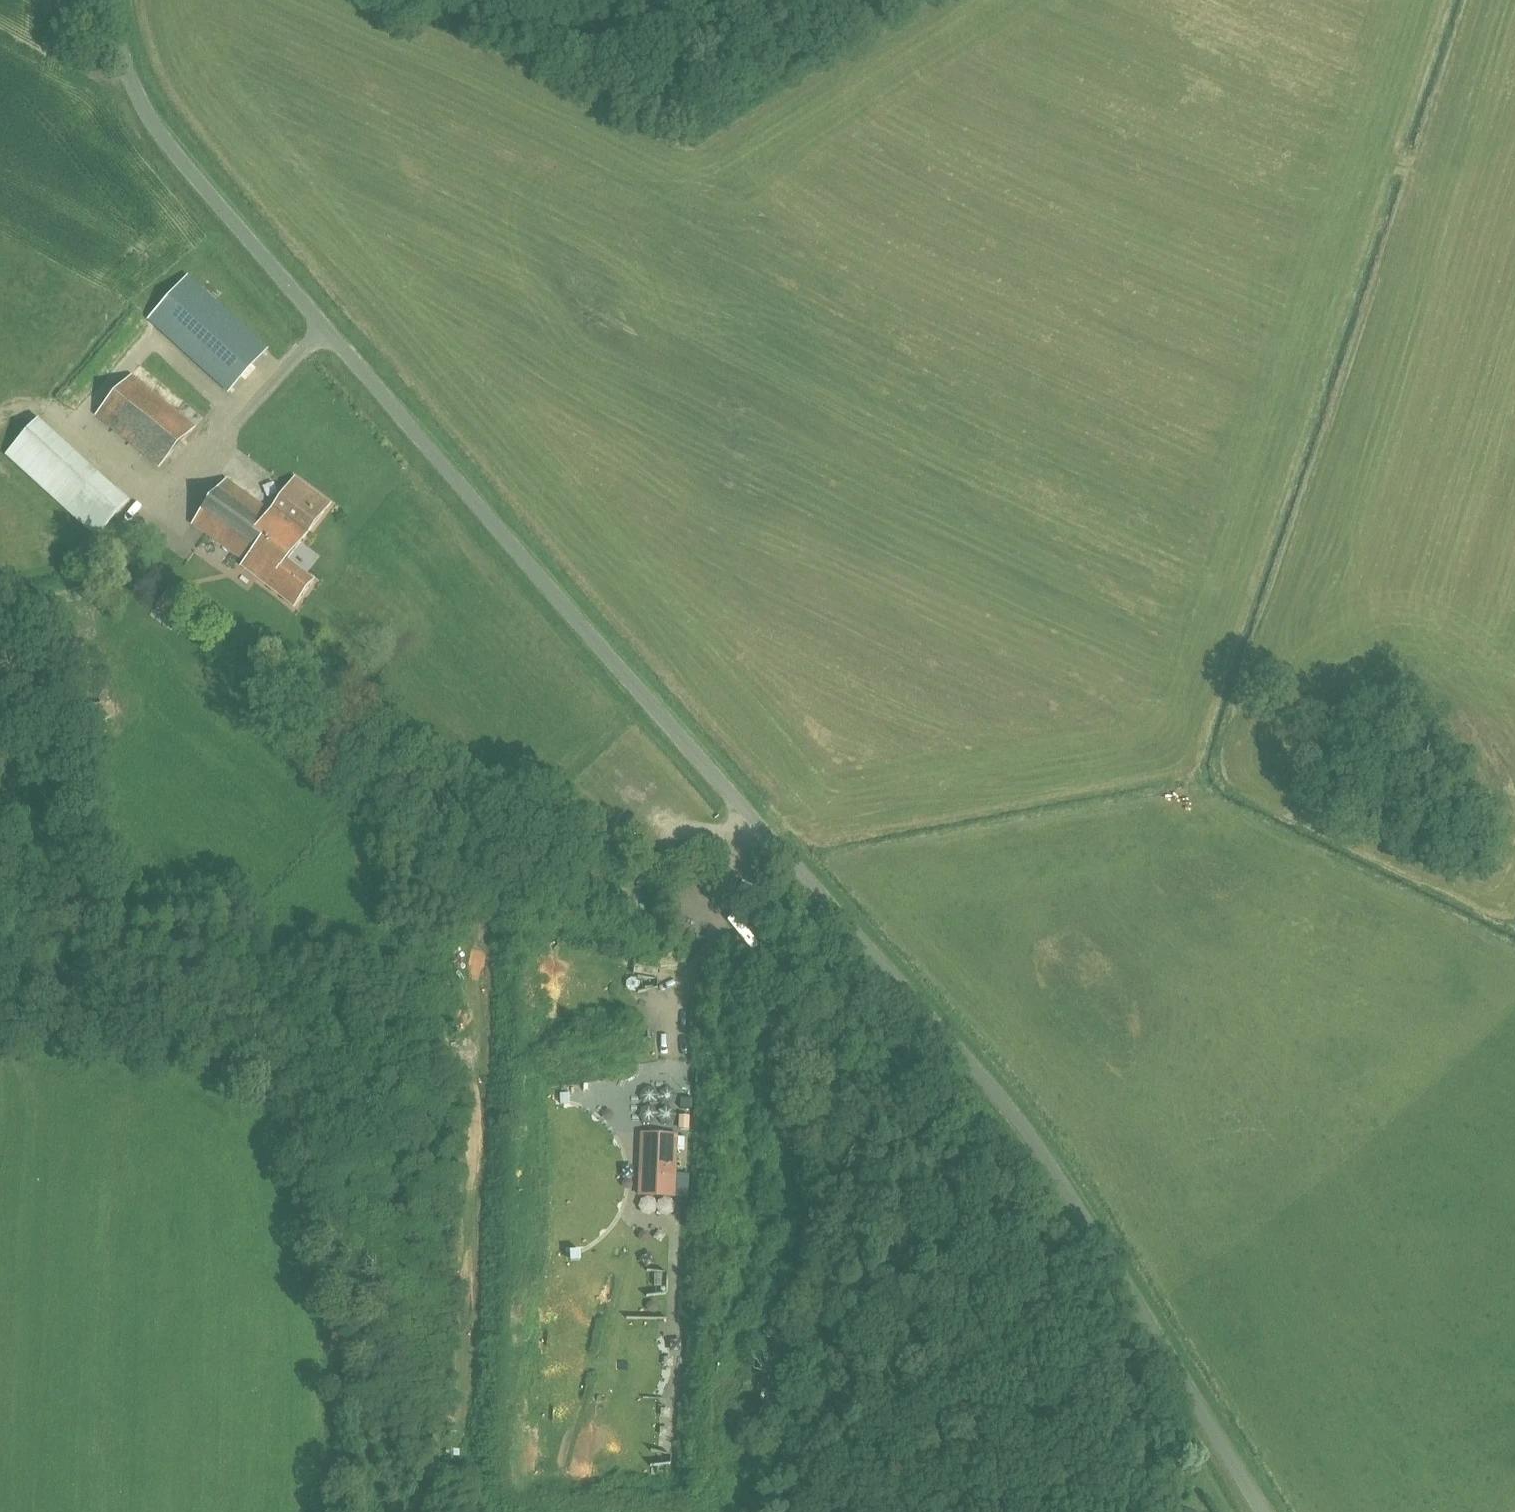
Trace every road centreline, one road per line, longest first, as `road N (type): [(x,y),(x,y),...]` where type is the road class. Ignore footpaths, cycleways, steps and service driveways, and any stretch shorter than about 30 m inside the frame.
road 1 (unclassified): [(1261,1511),(1034,1142),(161,137),(125,62),(114,0)]

